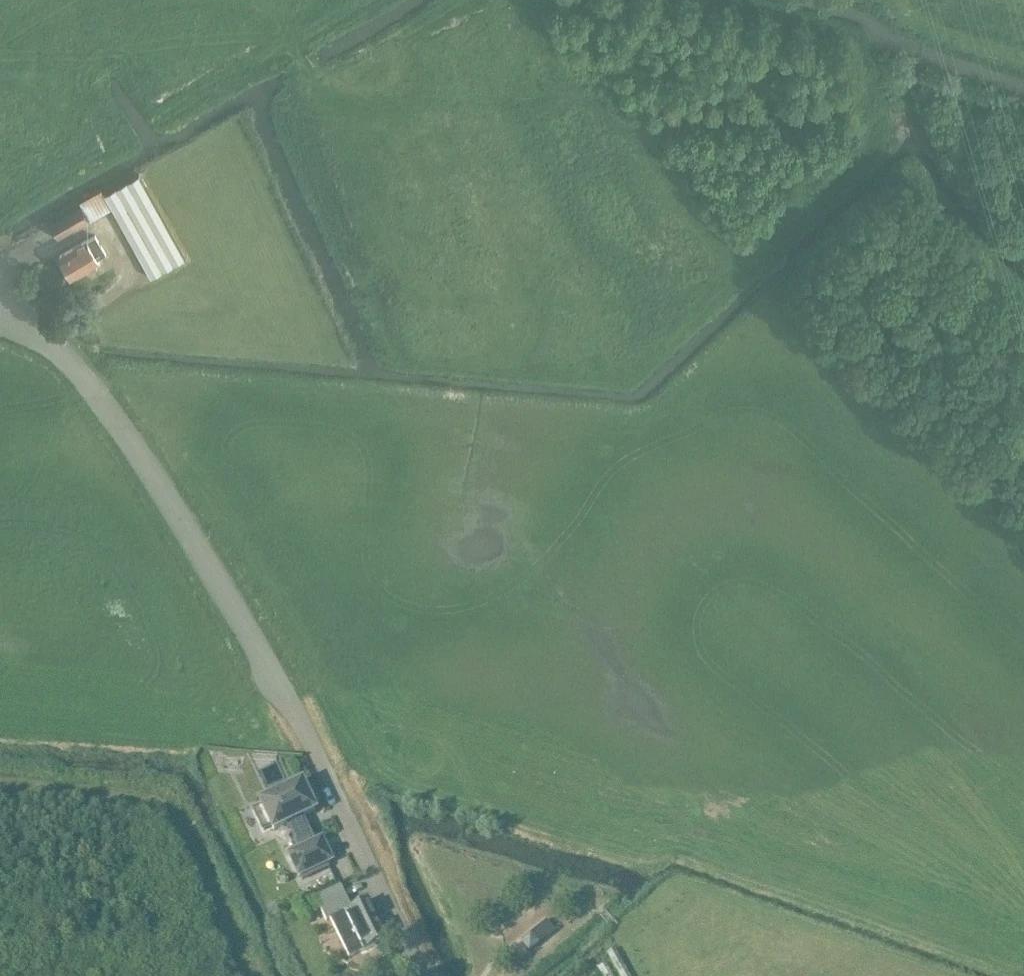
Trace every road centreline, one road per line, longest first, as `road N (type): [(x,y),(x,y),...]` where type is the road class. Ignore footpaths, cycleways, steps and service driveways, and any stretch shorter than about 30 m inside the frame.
road 1 (unclassified): [(418,975),(259,645),(96,389),(0,303)]

